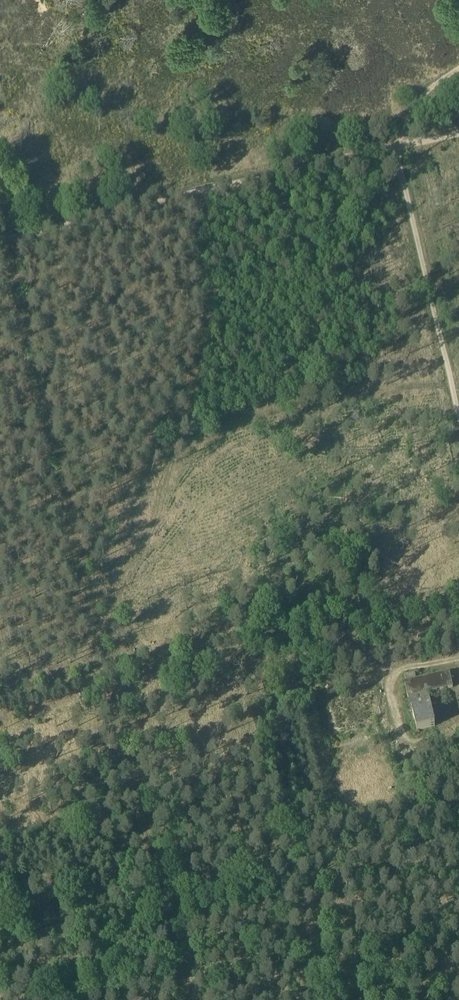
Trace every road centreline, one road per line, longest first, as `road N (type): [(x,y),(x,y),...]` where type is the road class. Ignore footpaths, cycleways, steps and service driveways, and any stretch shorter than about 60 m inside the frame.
road 1 (track): [(458,133),(0,244)]
road 2 (track): [(458,69),(423,97),(398,147),(458,403)]

